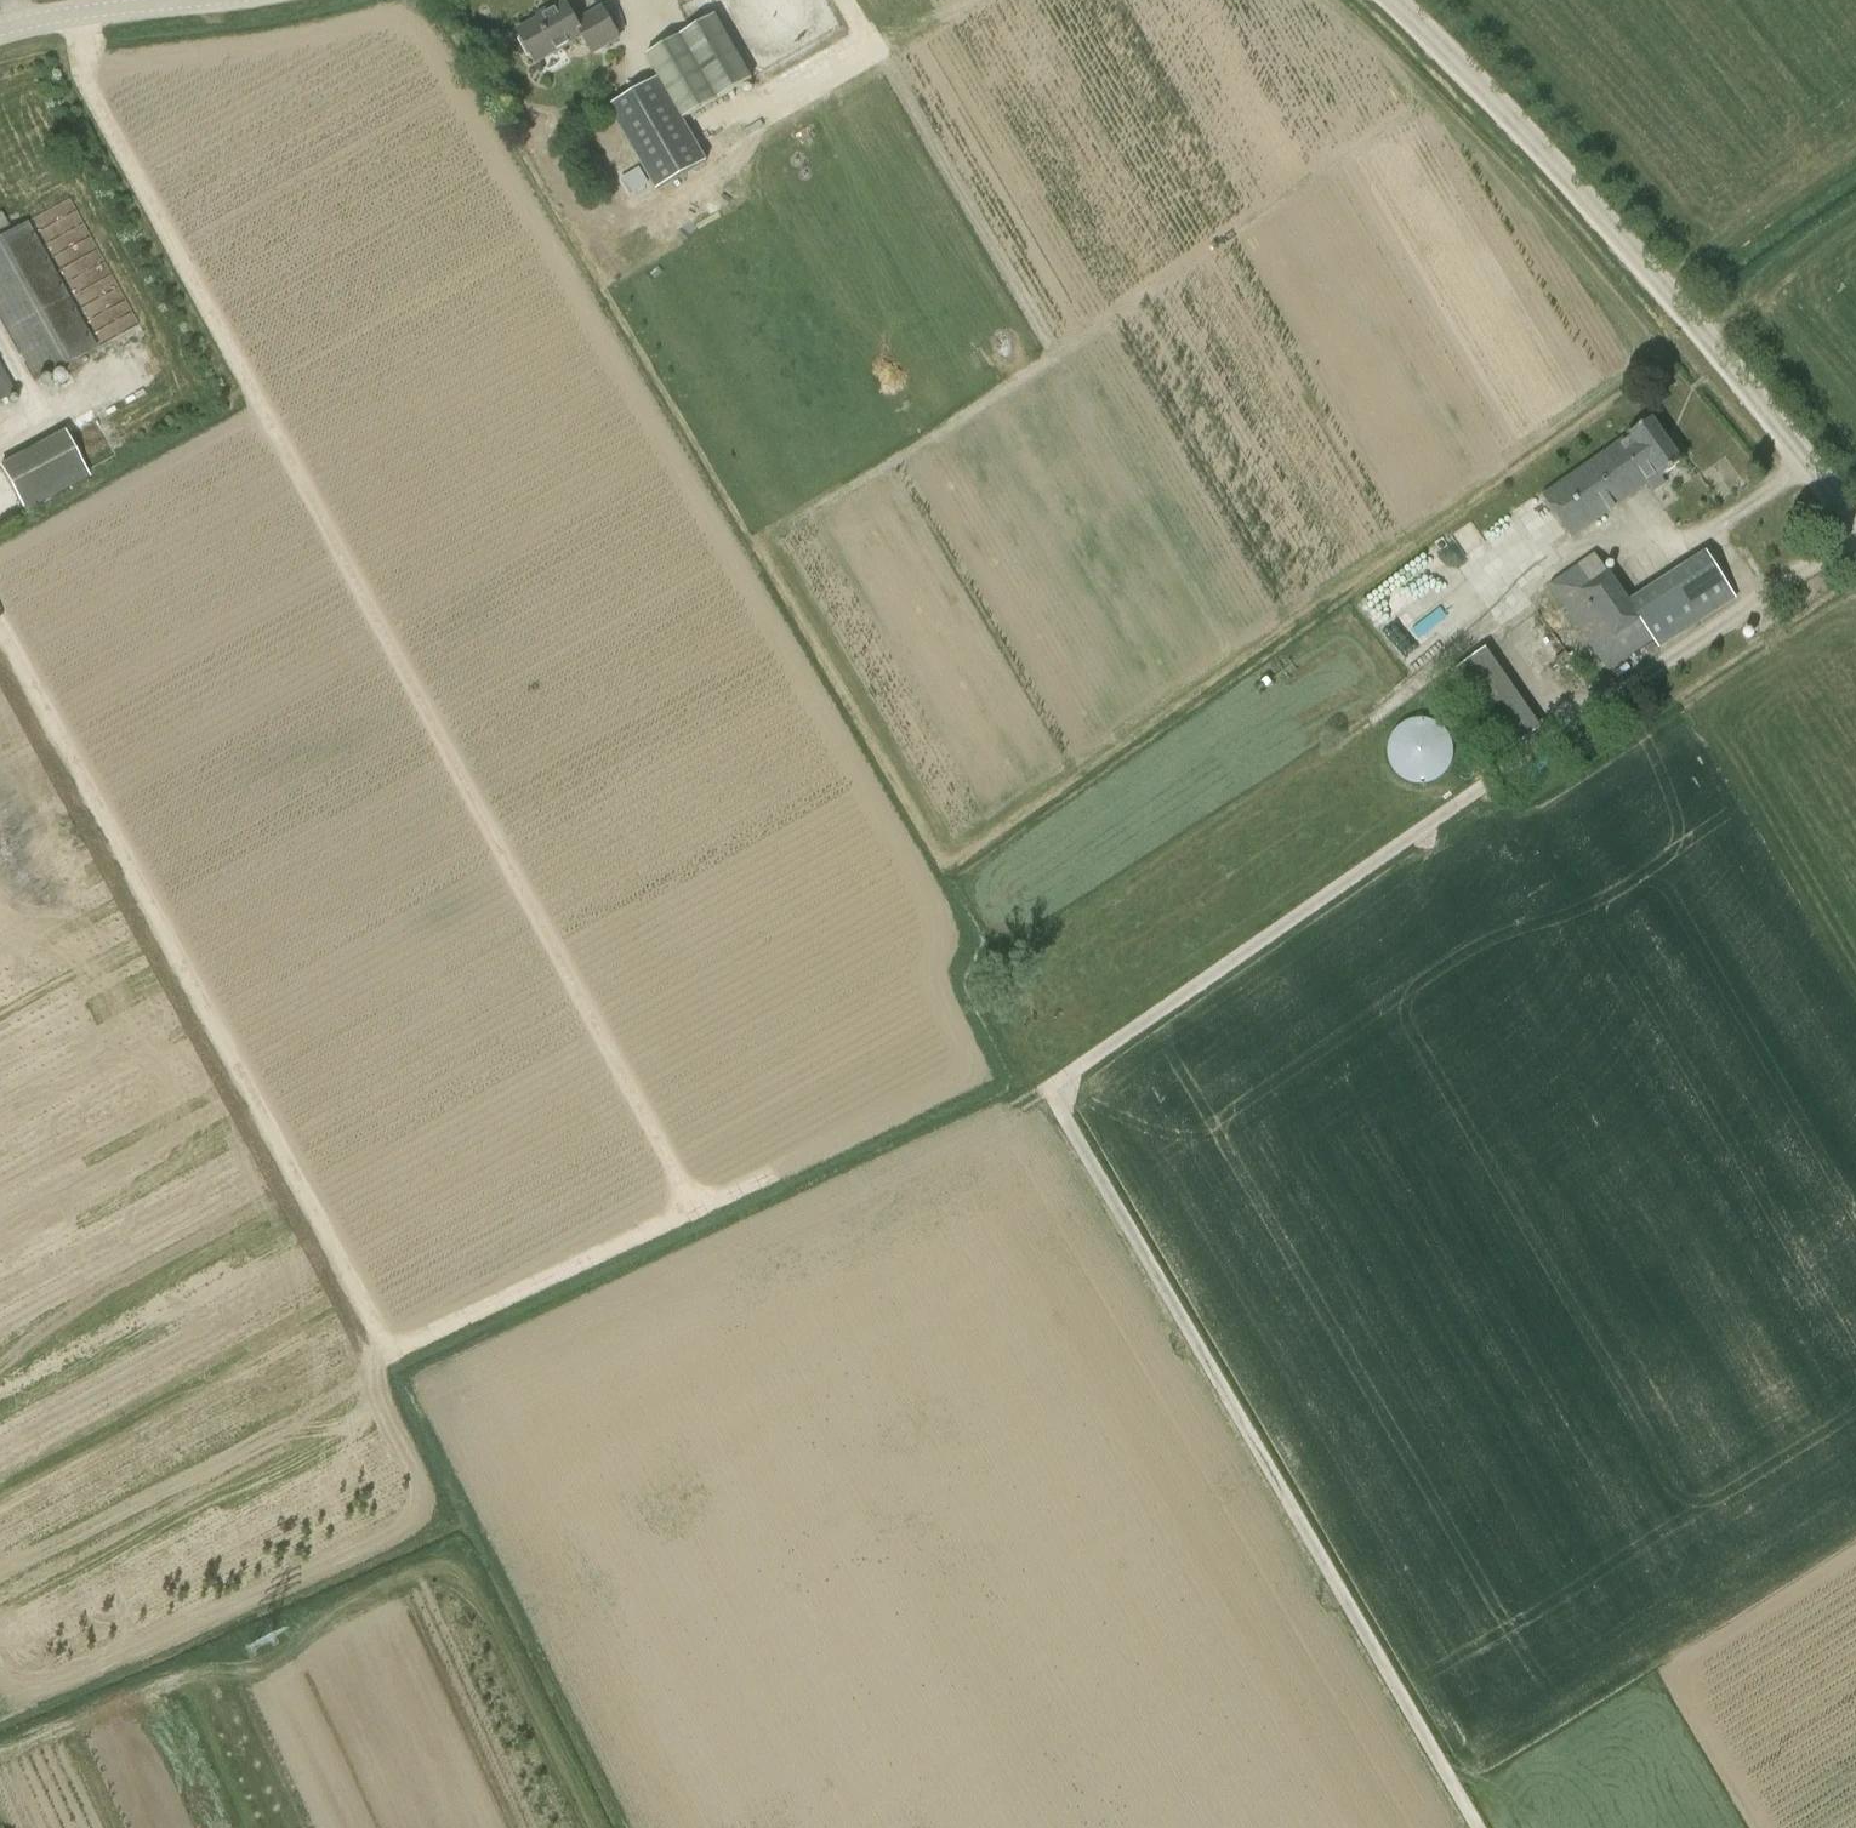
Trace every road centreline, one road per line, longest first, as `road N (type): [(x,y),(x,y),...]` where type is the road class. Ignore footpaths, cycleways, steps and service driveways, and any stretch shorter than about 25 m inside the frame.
road 1 (unclassified): [(1855,530),(1675,301),(1392,0)]
road 2 (unclassified): [(0,31),(205,0)]

